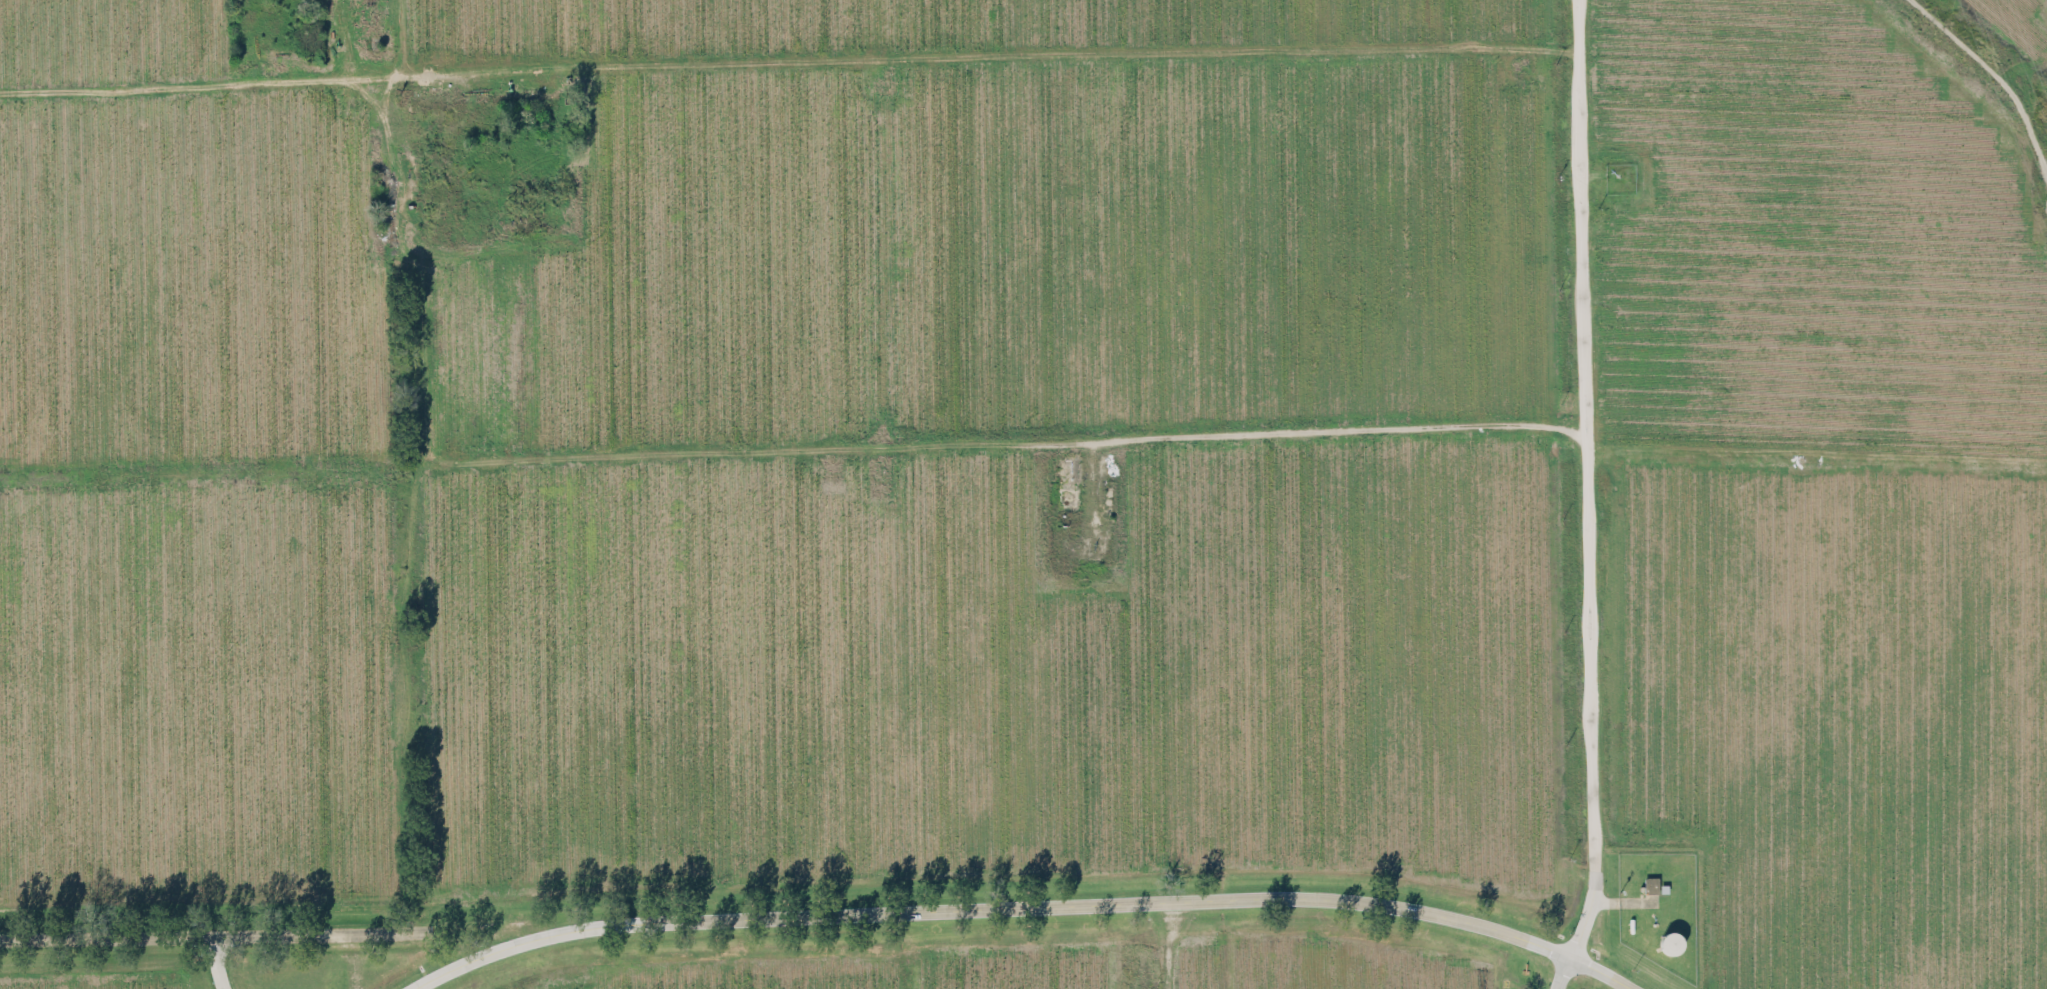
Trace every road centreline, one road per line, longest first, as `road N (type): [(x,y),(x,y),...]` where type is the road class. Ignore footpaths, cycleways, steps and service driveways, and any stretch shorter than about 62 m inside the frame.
road 1 (track): [(1578,51),(0,93)]
road 2 (tertiary): [(407,988),(483,953),(597,924),(1271,898),(1391,907),(1494,930),(1627,988)]
road 3 (track): [(410,471),(415,931)]
road 4 (residential): [(0,940),(415,931)]

